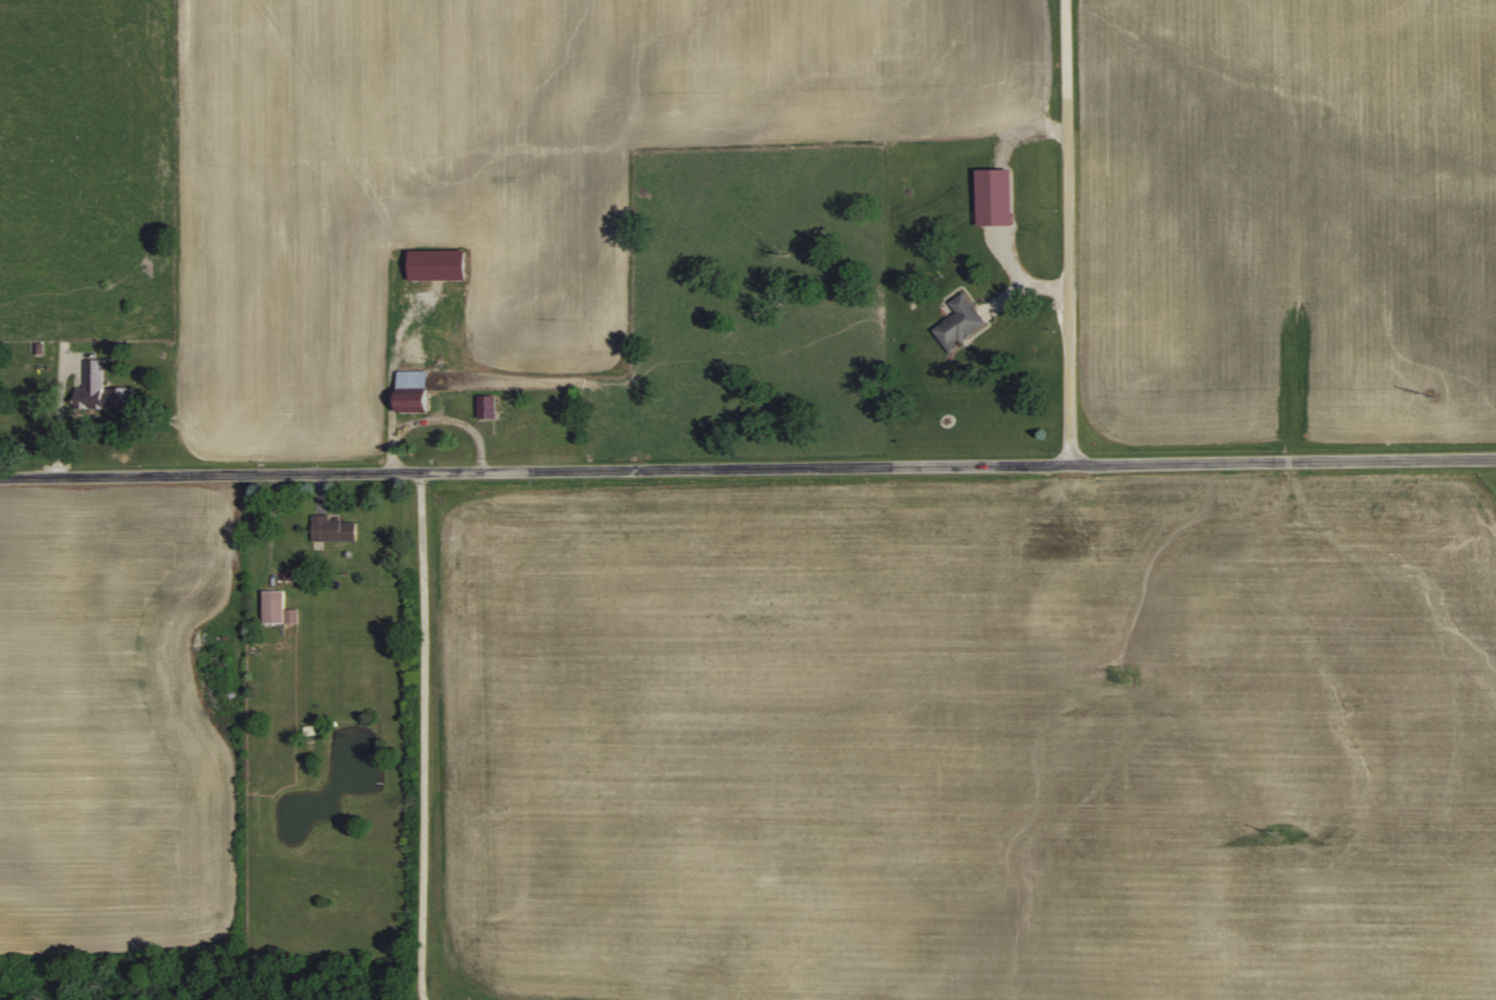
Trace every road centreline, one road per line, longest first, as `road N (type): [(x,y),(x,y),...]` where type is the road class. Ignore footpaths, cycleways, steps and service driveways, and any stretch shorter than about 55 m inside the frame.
road 1 (residential): [(1495,458),(0,474)]
road 2 (residential): [(1076,464),(1070,0)]

